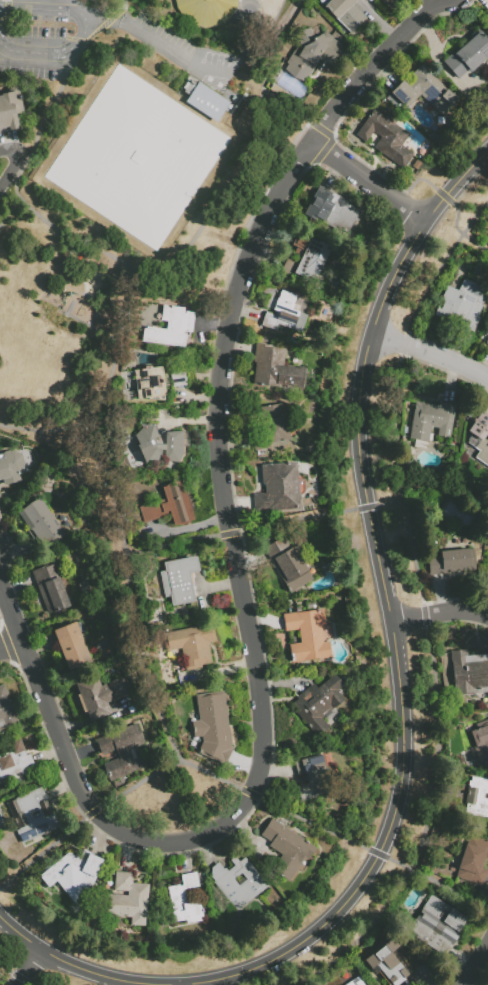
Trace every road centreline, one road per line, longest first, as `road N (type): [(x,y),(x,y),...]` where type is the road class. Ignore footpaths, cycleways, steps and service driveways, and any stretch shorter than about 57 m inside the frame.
road 1 (residential): [(0,589),(91,815),(134,840),(187,841),(225,822),(251,794),(262,745),(228,516),(219,418),(223,348),(268,212),(324,126),(392,41),(436,2)]
road 2 (residential): [(0,917),(35,949),(69,965),(115,981),(179,984),(256,968),(315,933),(352,896),(390,821),(402,723),(394,621),(366,507),(358,418),(363,363),(395,269),(425,214),(487,149)]
road 3 (residential): [(314,139),(425,214)]
road 4 (residential): [(487,380),(373,333)]

